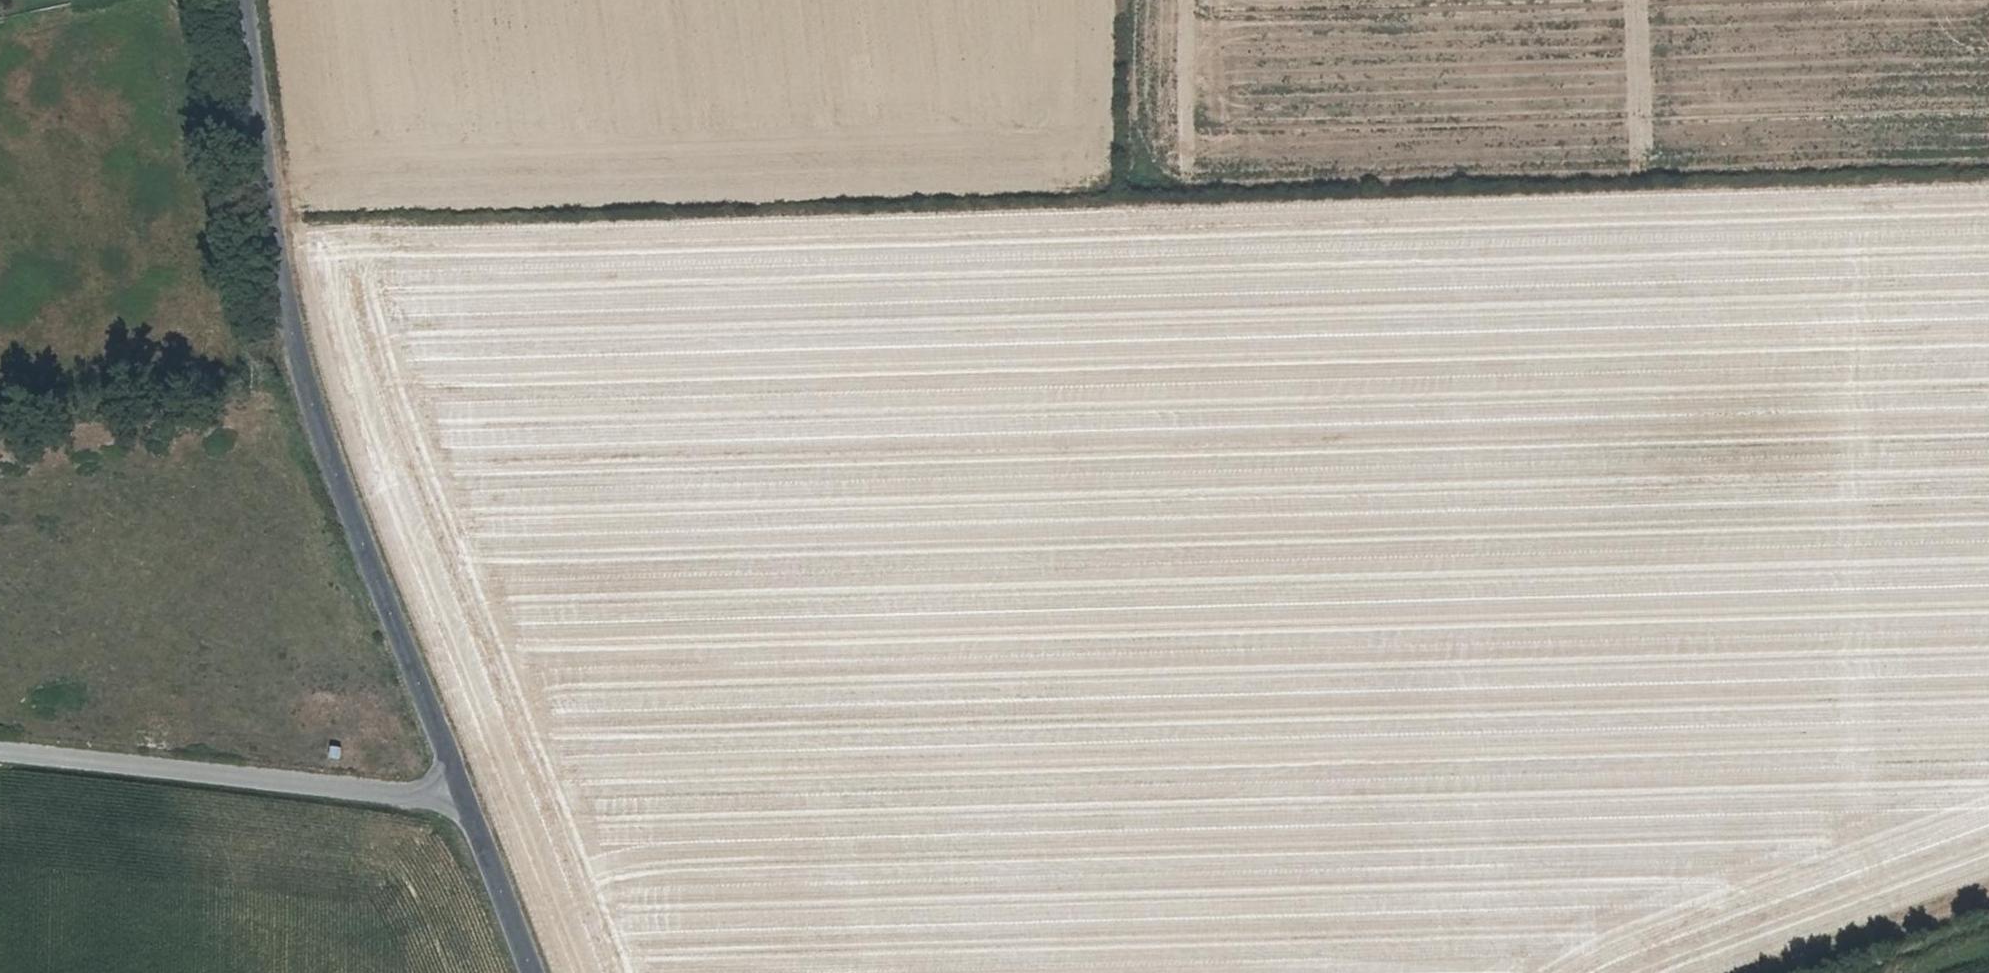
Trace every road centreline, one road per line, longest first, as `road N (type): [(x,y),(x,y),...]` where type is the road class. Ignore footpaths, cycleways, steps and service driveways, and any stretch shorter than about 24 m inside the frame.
road 1 (tertiary): [(469,806),(314,421),(279,269),(244,0)]
road 2 (residential): [(0,755),(469,806)]
road 3 (tertiary): [(532,972),(469,806)]

